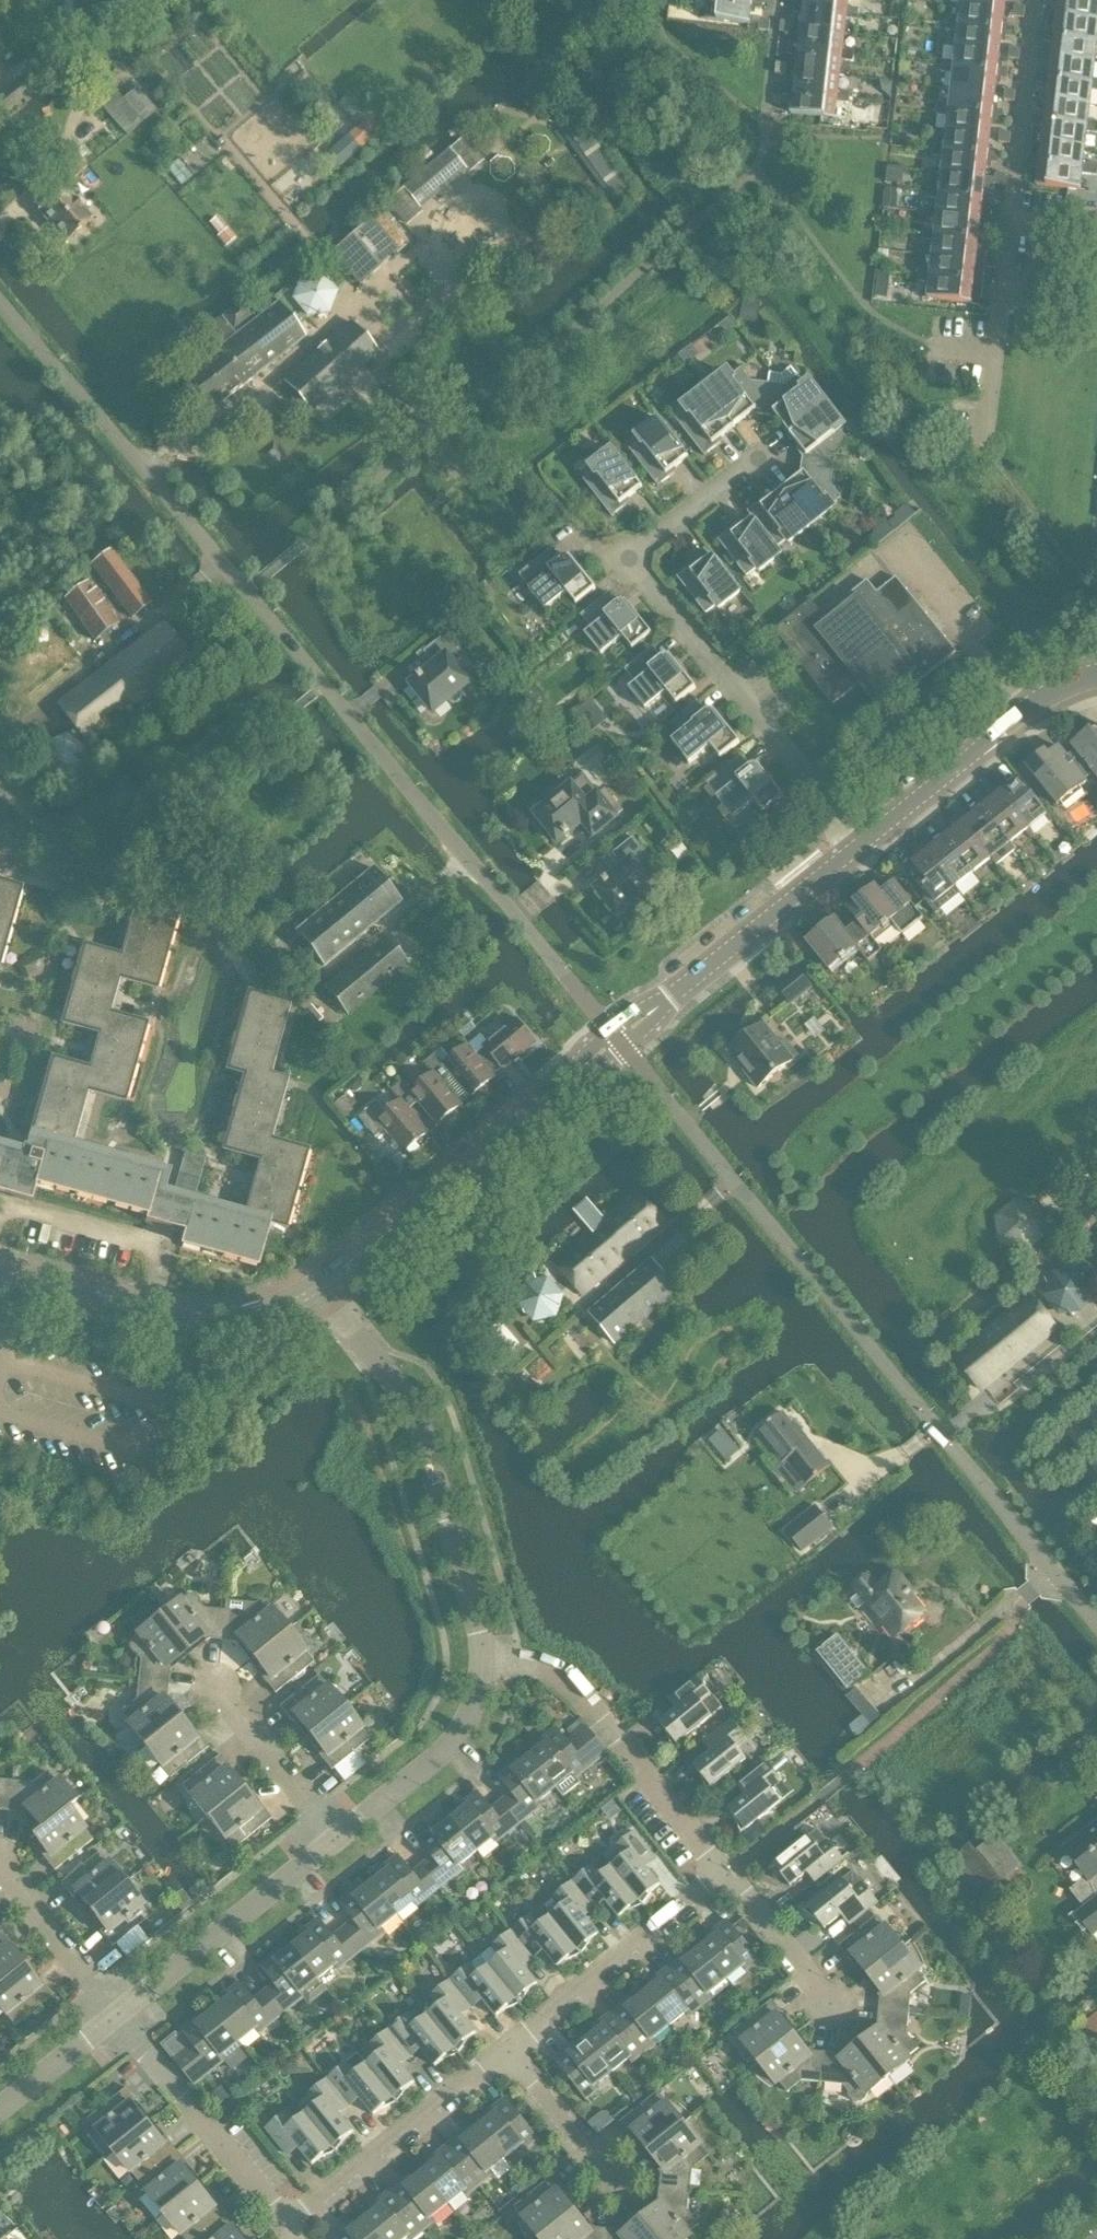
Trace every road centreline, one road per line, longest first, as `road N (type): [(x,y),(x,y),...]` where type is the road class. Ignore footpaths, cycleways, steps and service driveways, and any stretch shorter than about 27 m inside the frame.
road 1 (residential): [(616,1040),(0,304)]
road 2 (residential): [(1096,1627),(616,1040)]
road 3 (residential): [(487,1662),(417,1416),(325,1285)]
road 4 (tertiary): [(616,1040),(325,1285)]
road 5 (residential): [(864,847),(626,556)]
road 6 (tertiary): [(325,1285),(254,1318),(187,1322),(0,1268)]
road 7 (residential): [(731,1872),(568,1687),(524,1665),(487,1662)]
road 8 (tertiary): [(864,847),(616,1040)]
road 9 (tertiary): [(1096,678),(1047,700),(864,847)]
road 10 (residential): [(290,2235),(510,2052)]
road 11 (residential): [(510,2052),(731,1872)]
road 12 (residential): [(1003,282),(1019,0)]
road 13 (residential): [(118,2015),(337,1840)]
road 14 (residential): [(290,2235),(118,2015)]
road 15 (residential): [(626,556),(604,550),(543,490),(464,476),(430,433)]
road 16 (residential): [(337,1840),(452,1746),(487,1662)]
road 17 (residential): [(337,1840),(215,1685)]
road 18 (residential): [(118,2015),(0,1873)]
road 19 (residential): [(613,2184),(510,2052)]
road 20 (residential): [(626,556),(757,456)]
road 21 (residential): [(830,2003),(731,1872)]
road 22 (residential): [(0,2111),(118,2015)]

